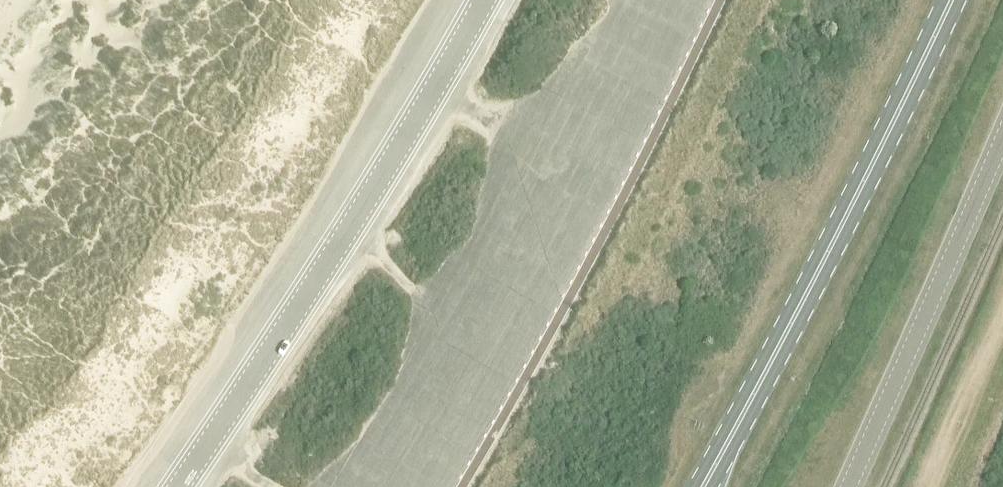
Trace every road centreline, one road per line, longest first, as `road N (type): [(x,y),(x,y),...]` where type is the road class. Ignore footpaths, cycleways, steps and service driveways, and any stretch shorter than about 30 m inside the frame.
road 1 (unclassified): [(172,486),(482,0)]
road 2 (primary): [(702,486),(950,0)]
road 3 (tertiary): [(847,486),(1002,132)]

